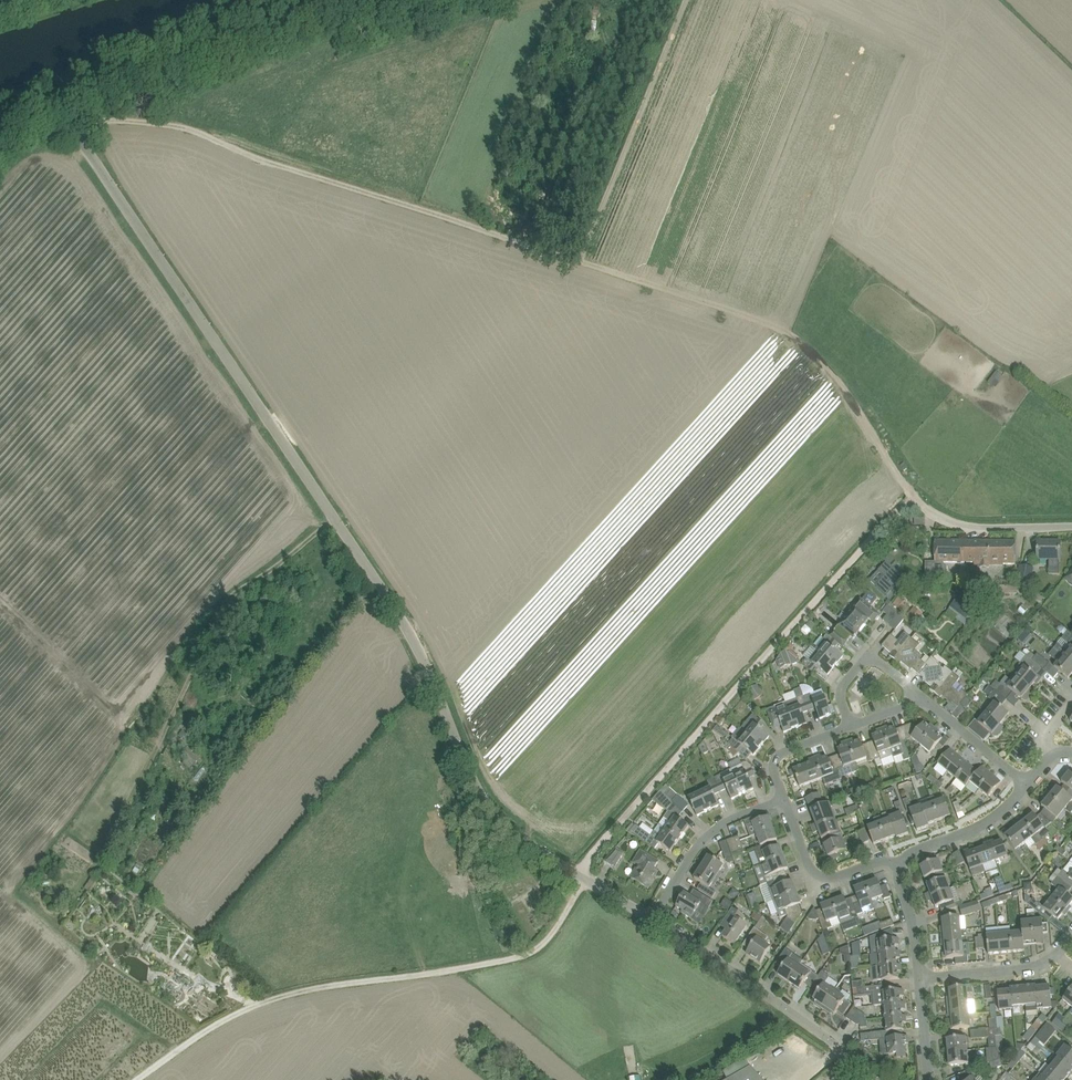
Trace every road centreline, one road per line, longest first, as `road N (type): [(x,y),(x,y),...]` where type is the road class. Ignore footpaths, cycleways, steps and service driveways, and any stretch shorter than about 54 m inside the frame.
road 1 (unclassified): [(584,873),(492,822),(373,586),(90,152),(69,133),(0,140)]
road 2 (track): [(69,133),(119,117),(182,128),(419,197),(750,319),(806,358),(911,498)]
road 3 (residential): [(584,873),(789,629),(911,498),(963,528),(1071,527)]
road 4 (track): [(131,1079),(224,1018),(302,991),(521,950),(561,917),(584,873)]
road 5 (residential): [(1026,786),(922,699),(784,752),(775,768),(784,801)]
road 6 (unclassified): [(869,1079),(841,1046),(653,911)]
road 7 (residential): [(653,911),(704,834),(784,801)]
road 8 (residential): [(784,801),(807,864),(822,877),(899,862)]
road 9 (residential): [(899,862),(987,824),(1026,786)]
road 10 (residential): [(919,978),(1017,969),(1058,951)]

